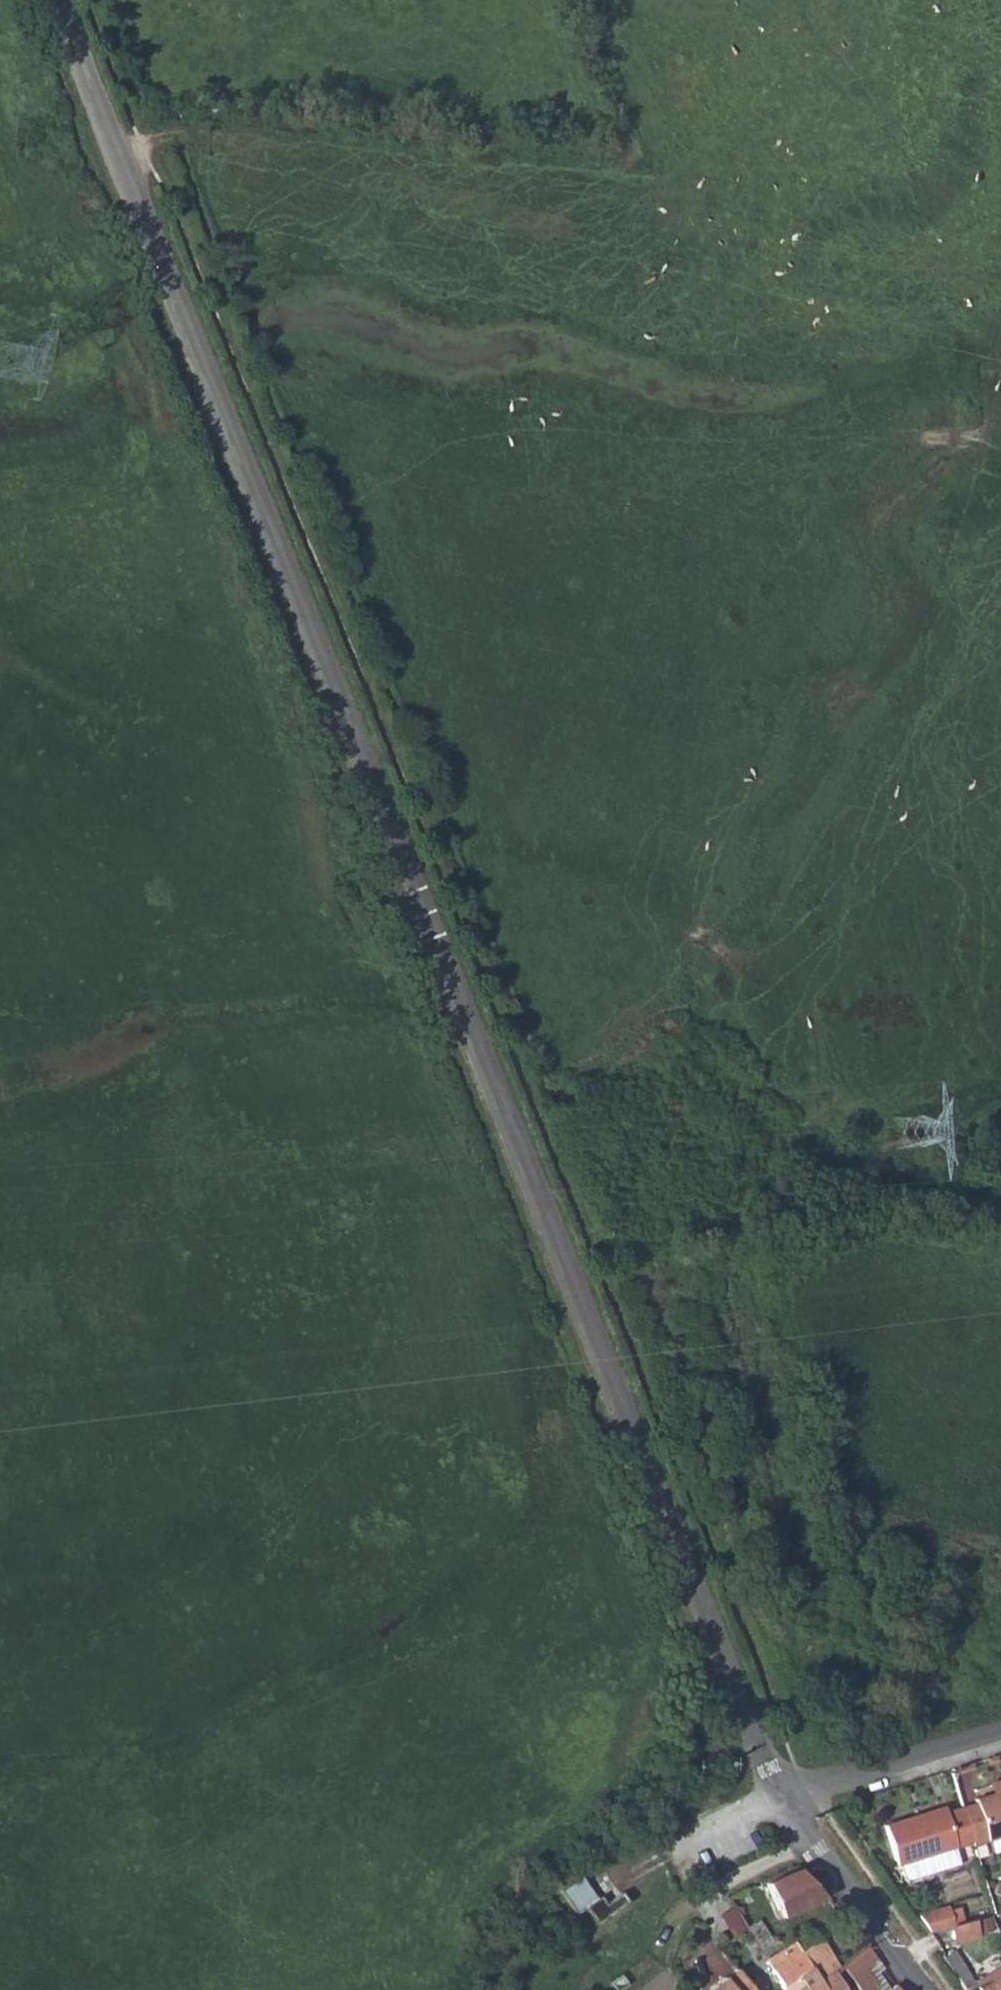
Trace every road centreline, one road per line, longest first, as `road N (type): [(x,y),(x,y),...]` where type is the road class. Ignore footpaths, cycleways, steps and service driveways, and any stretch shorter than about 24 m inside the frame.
road 1 (unclassified): [(62,0),(783,1794)]
road 2 (residential): [(783,1794),(927,1989)]
road 3 (unclassified): [(1000,1730),(783,1794)]
road 4 (residential): [(765,1989),(697,1894),(662,1929)]

